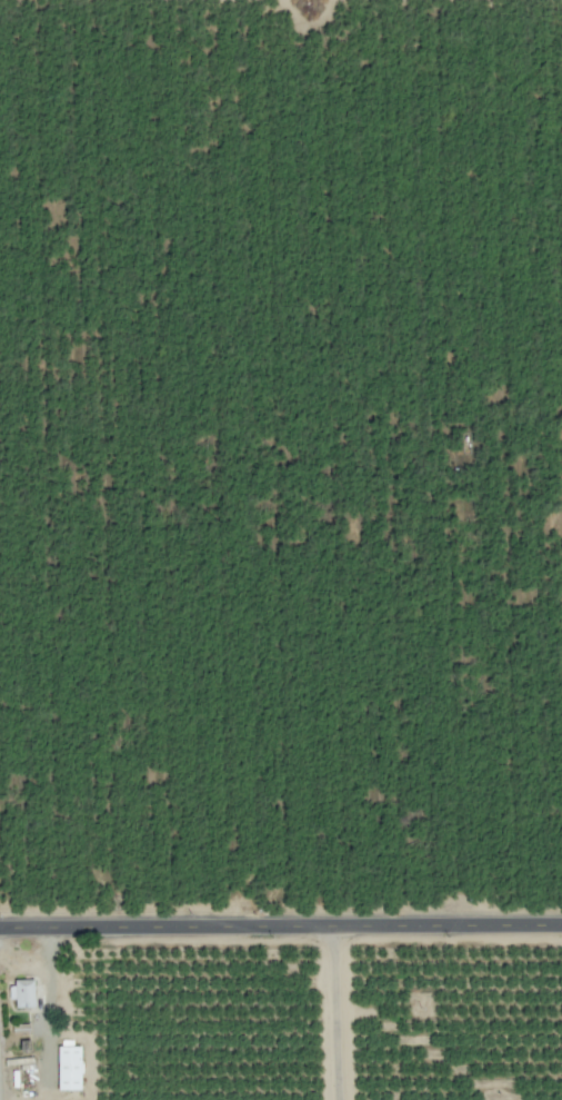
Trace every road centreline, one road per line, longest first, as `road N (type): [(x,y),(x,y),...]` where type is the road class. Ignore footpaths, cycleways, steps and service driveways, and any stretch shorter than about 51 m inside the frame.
road 1 (tertiary): [(0,929),(561,925)]

